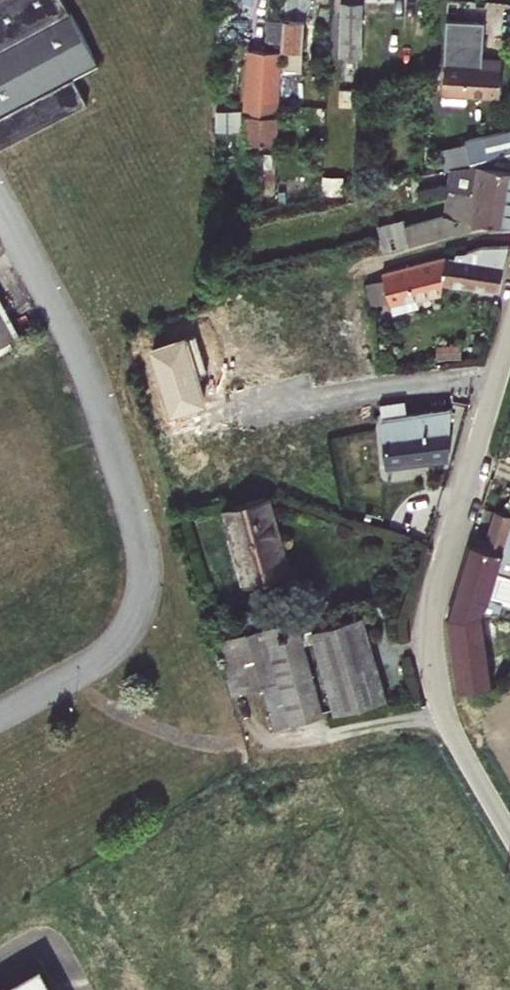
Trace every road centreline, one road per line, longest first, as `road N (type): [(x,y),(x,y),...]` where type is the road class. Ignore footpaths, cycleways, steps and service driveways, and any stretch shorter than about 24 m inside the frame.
road 1 (unclassified): [(509,326),(433,618),(445,714),(509,835)]

